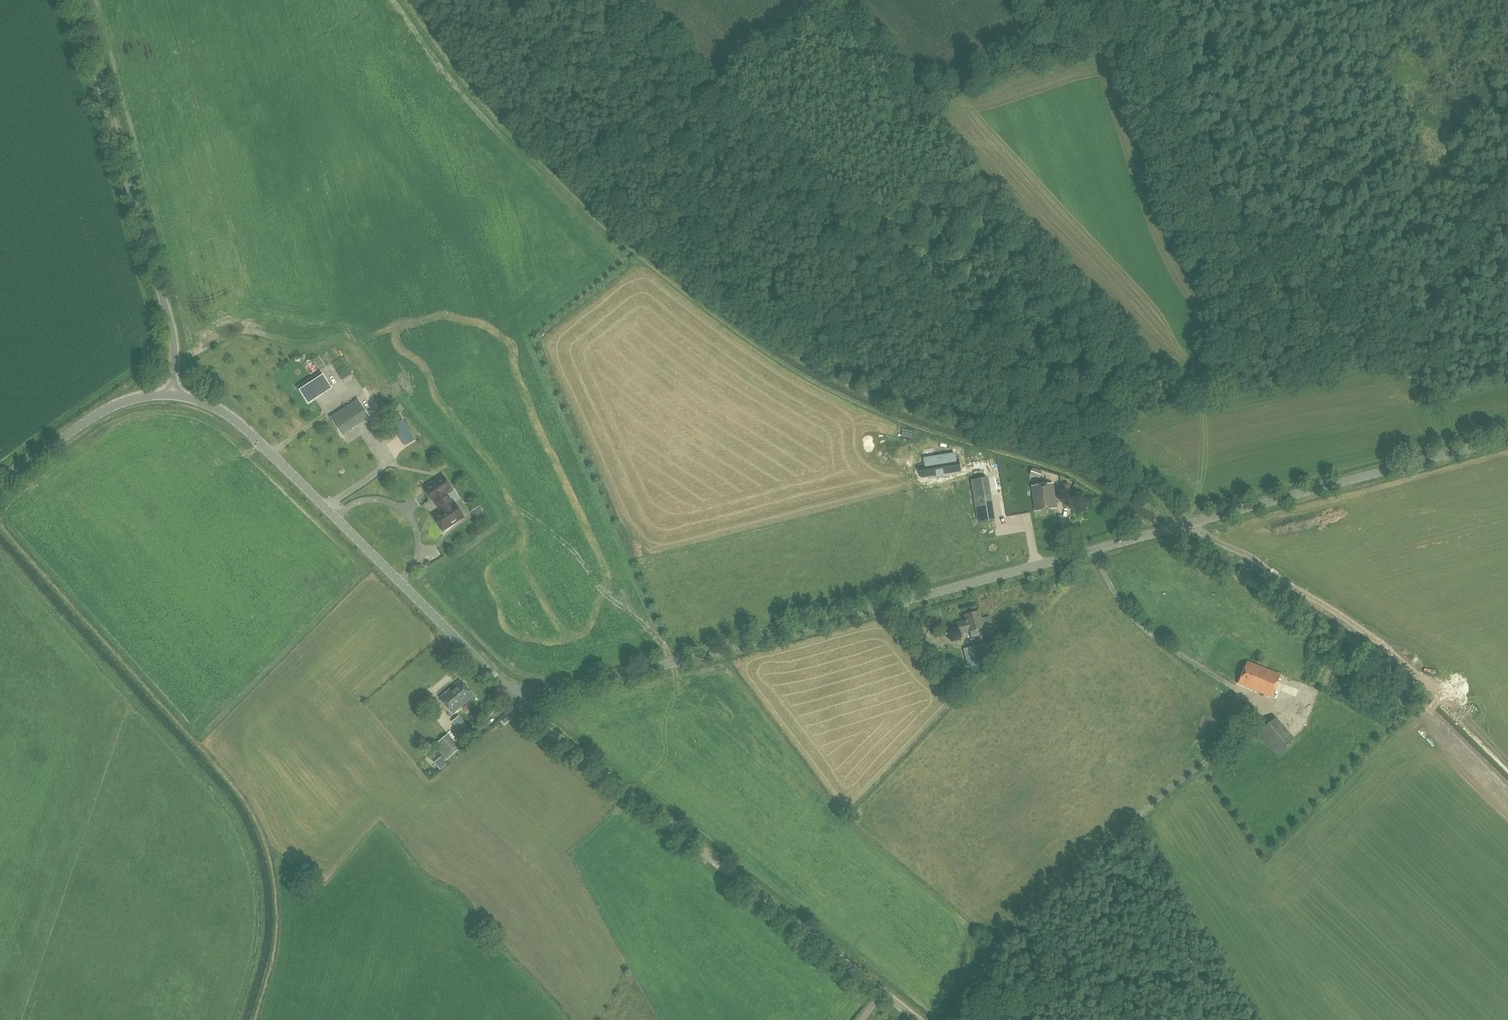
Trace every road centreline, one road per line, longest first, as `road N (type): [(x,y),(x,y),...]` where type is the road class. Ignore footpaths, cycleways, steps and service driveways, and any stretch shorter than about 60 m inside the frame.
road 1 (tertiary): [(522,694),(646,672),(1507,438)]
road 2 (unclassified): [(915,1019),(531,713),(522,694)]
road 3 (tertiary): [(522,694),(502,684),(248,433),(226,415),(172,394)]
road 4 (unclassified): [(172,394),(172,332),(76,0)]
road 5 (tertiary): [(0,490),(109,409),(172,394)]

